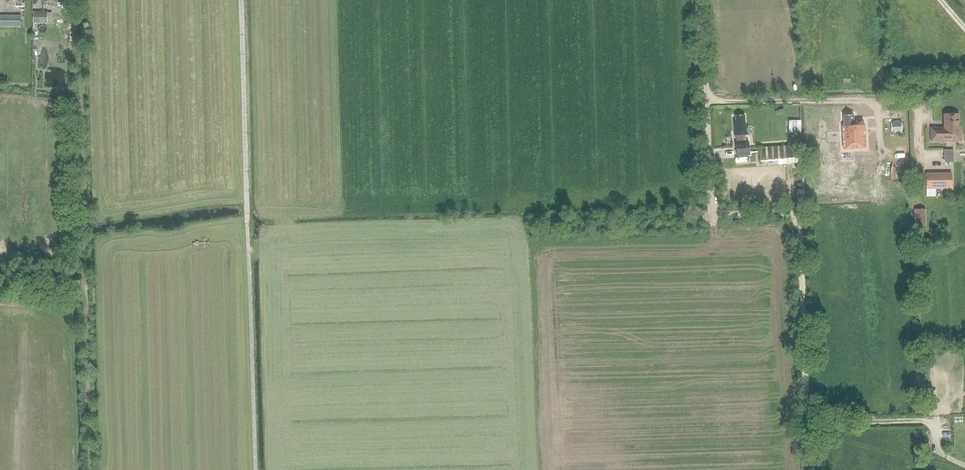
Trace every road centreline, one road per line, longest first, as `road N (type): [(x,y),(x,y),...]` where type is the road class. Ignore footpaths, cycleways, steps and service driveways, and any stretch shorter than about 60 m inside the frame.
road 1 (track): [(814,469),(801,234),(783,214),(716,211),(705,101)]

